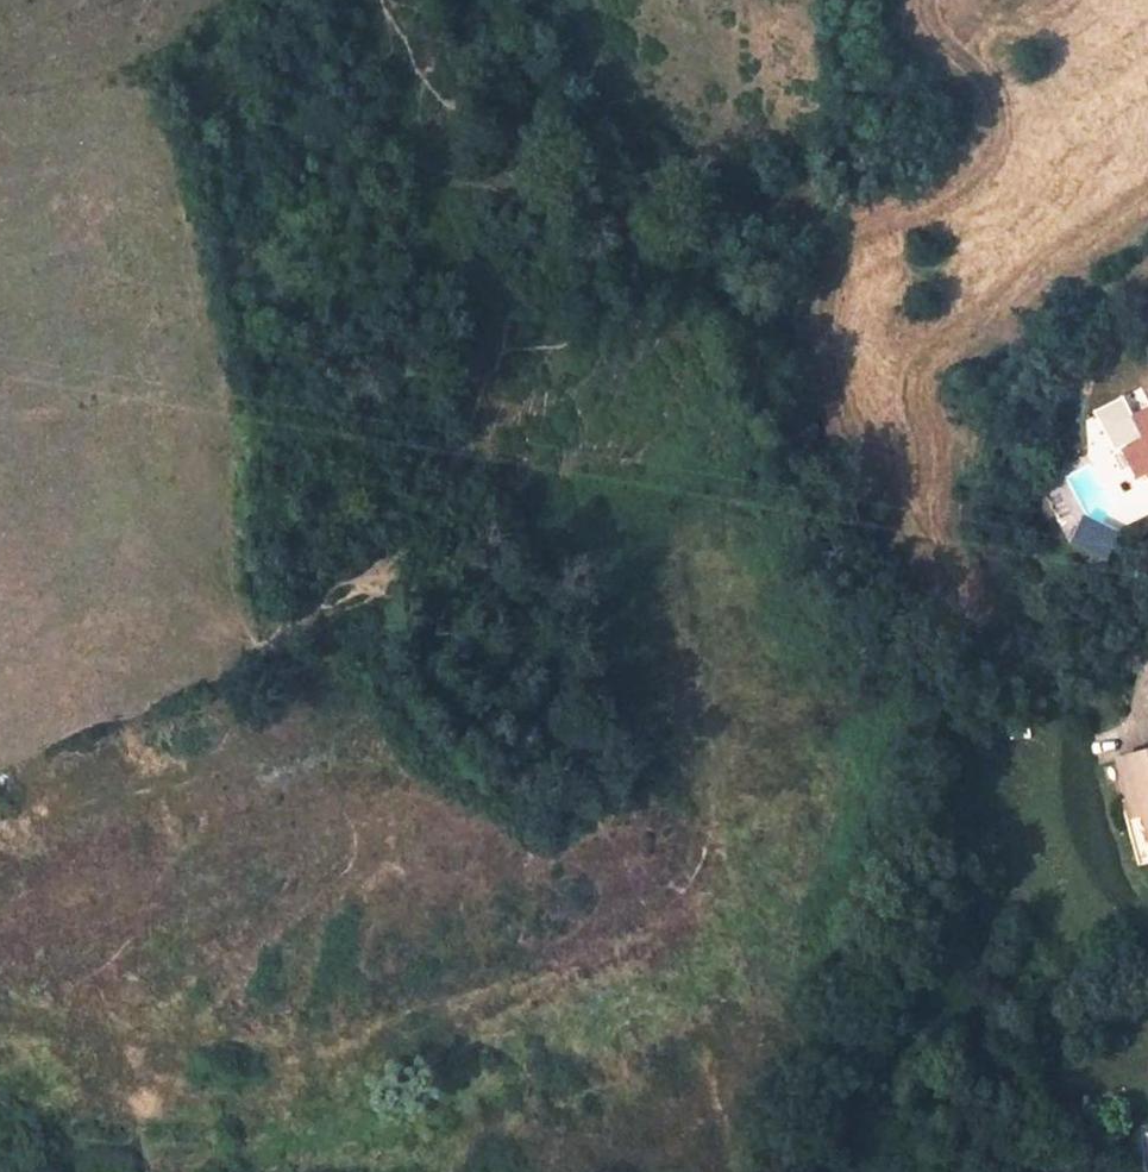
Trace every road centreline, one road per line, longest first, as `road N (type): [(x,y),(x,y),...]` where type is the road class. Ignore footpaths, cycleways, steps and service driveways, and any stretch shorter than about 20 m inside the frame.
road 1 (track): [(819,1171),(826,1054),(933,856)]

